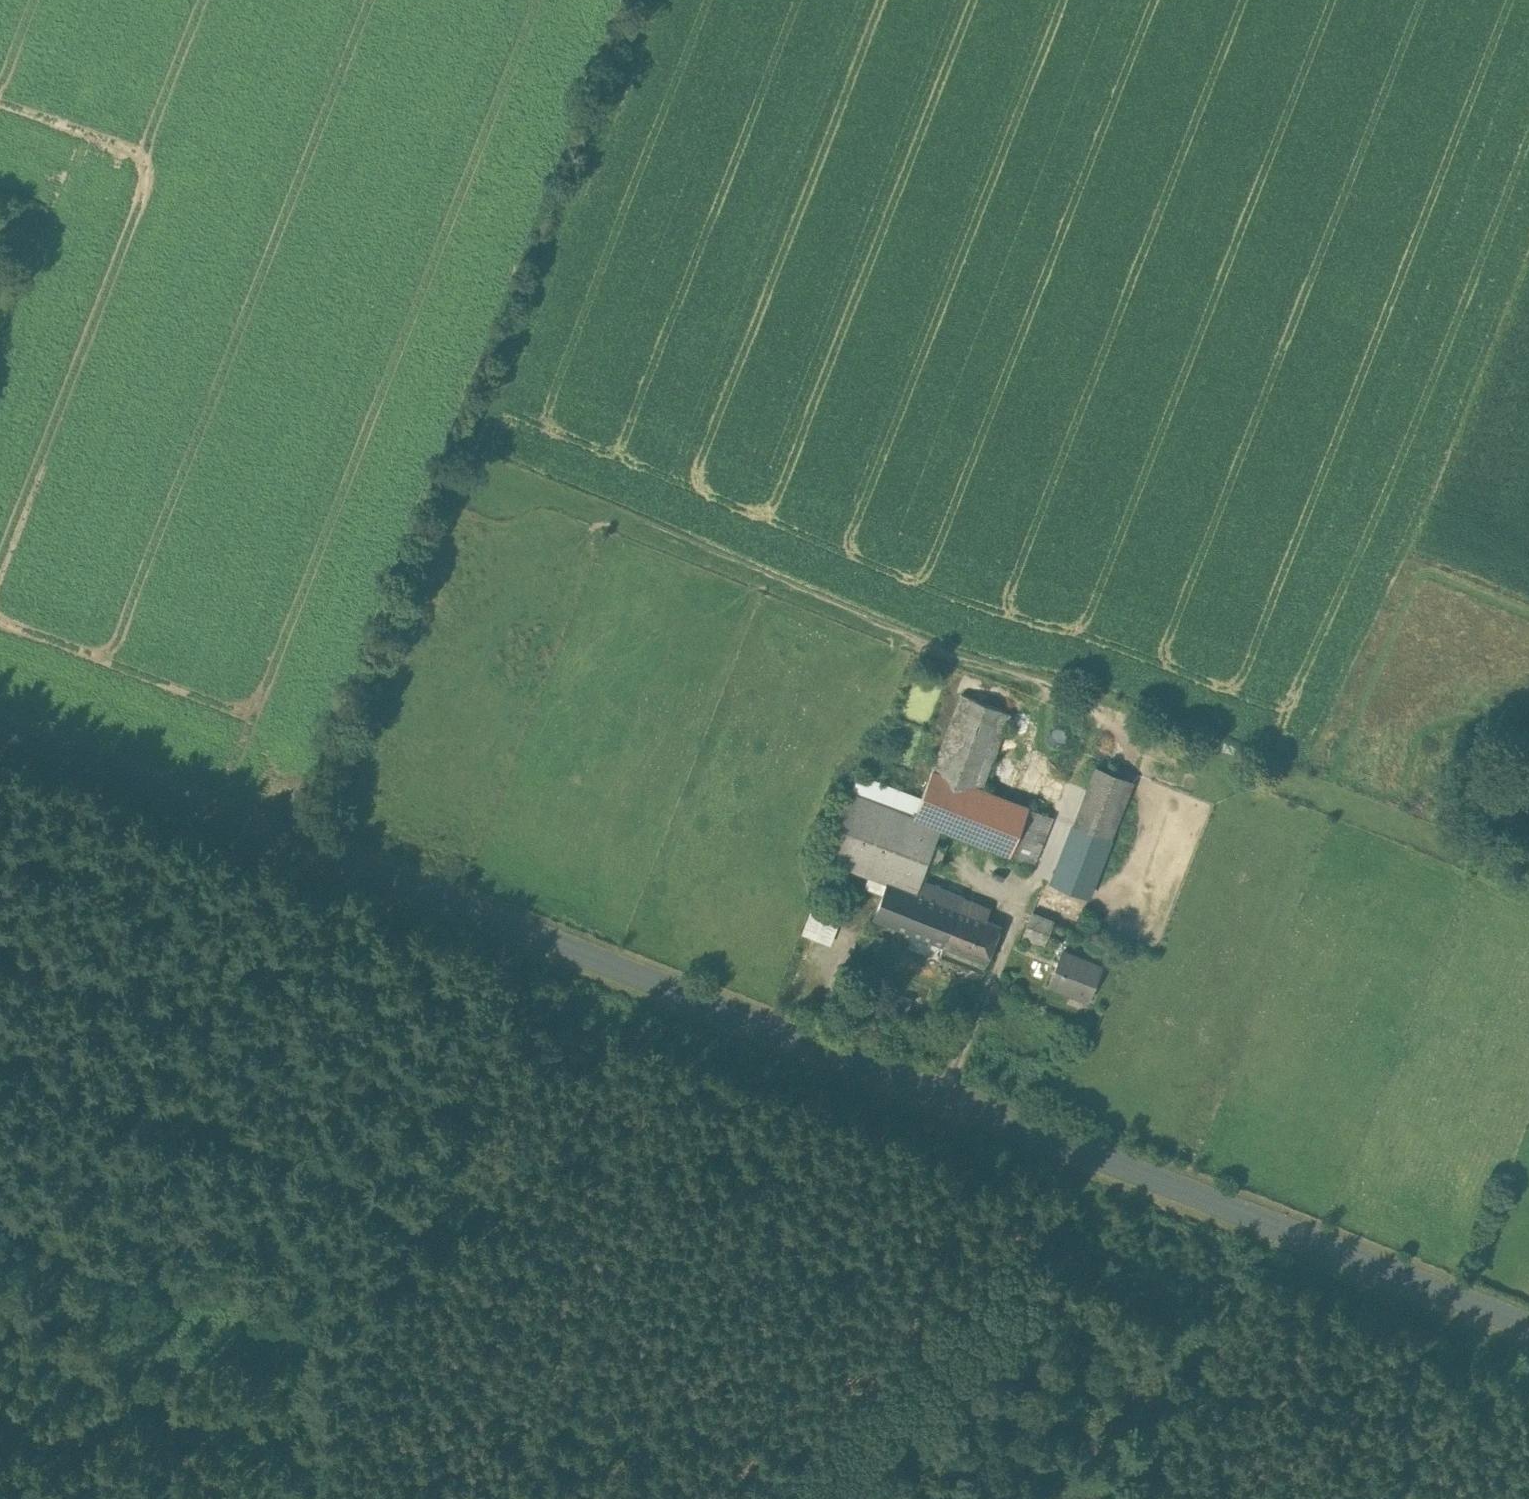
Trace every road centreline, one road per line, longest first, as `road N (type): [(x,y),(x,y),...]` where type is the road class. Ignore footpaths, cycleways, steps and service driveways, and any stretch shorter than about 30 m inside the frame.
road 1 (unclassified): [(0,715),(1528,1319)]

